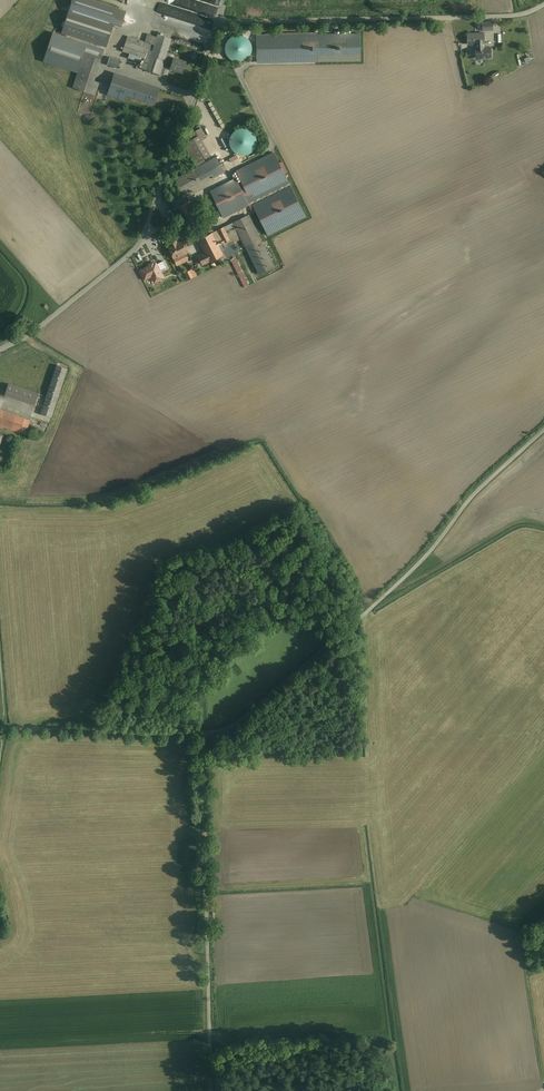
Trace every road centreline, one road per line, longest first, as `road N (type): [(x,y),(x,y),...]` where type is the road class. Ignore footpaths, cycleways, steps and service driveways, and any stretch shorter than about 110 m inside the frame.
road 1 (unclassified): [(204,733),(258,707),(317,656),(543,431)]
road 2 (unclassified): [(218,22),(141,243),(0,350)]
road 3 (unclassified): [(204,733),(214,1090)]
road 4 (unclassified): [(218,22),(520,16),(543,4)]
road 5 (unclassified): [(204,733),(0,727)]
road 6 (track): [(539,1090),(522,934)]

